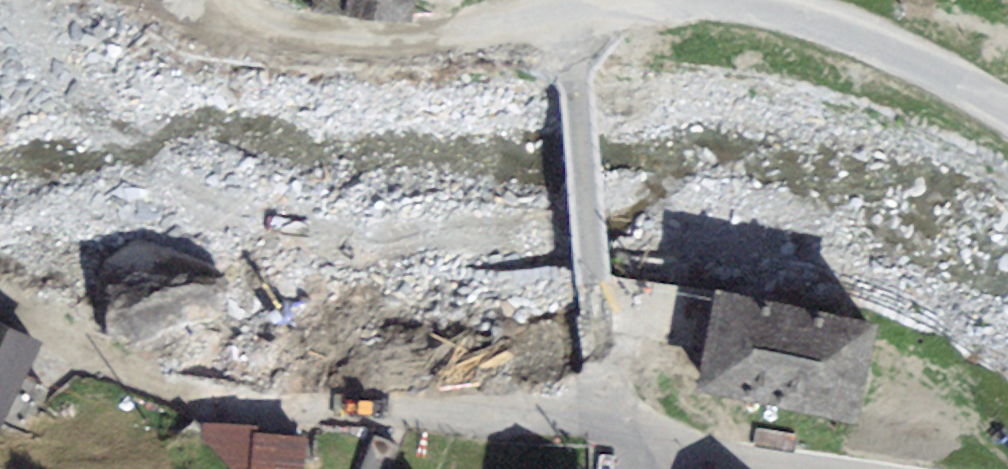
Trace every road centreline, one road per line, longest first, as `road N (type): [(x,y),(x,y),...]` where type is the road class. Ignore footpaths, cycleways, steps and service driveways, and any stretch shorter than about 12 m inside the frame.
road 1 (track): [(607,426),(218,406),(149,383),(0,306)]
road 2 (residential): [(571,5),(607,426)]
road 3 (unclassified): [(571,5),(458,34),(297,38),(203,25),(161,0)]
road 4 (unclassified): [(1007,114),(843,27),(738,0)]
road 5 (residential): [(607,426),(702,460),(761,468)]

